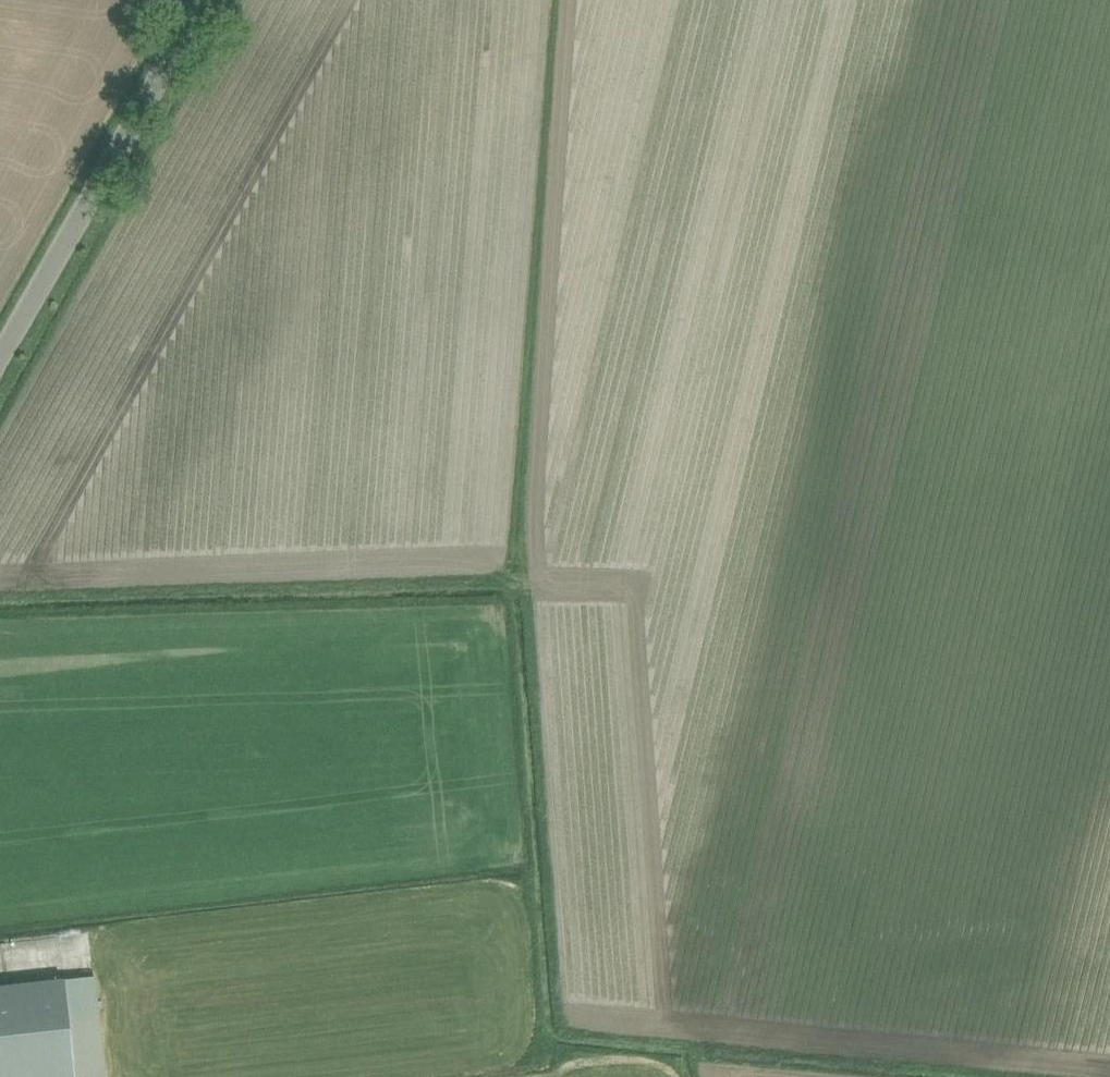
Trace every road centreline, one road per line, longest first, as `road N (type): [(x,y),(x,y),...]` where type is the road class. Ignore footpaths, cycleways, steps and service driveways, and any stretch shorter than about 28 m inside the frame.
road 1 (unclassified): [(0,359),(206,0)]

